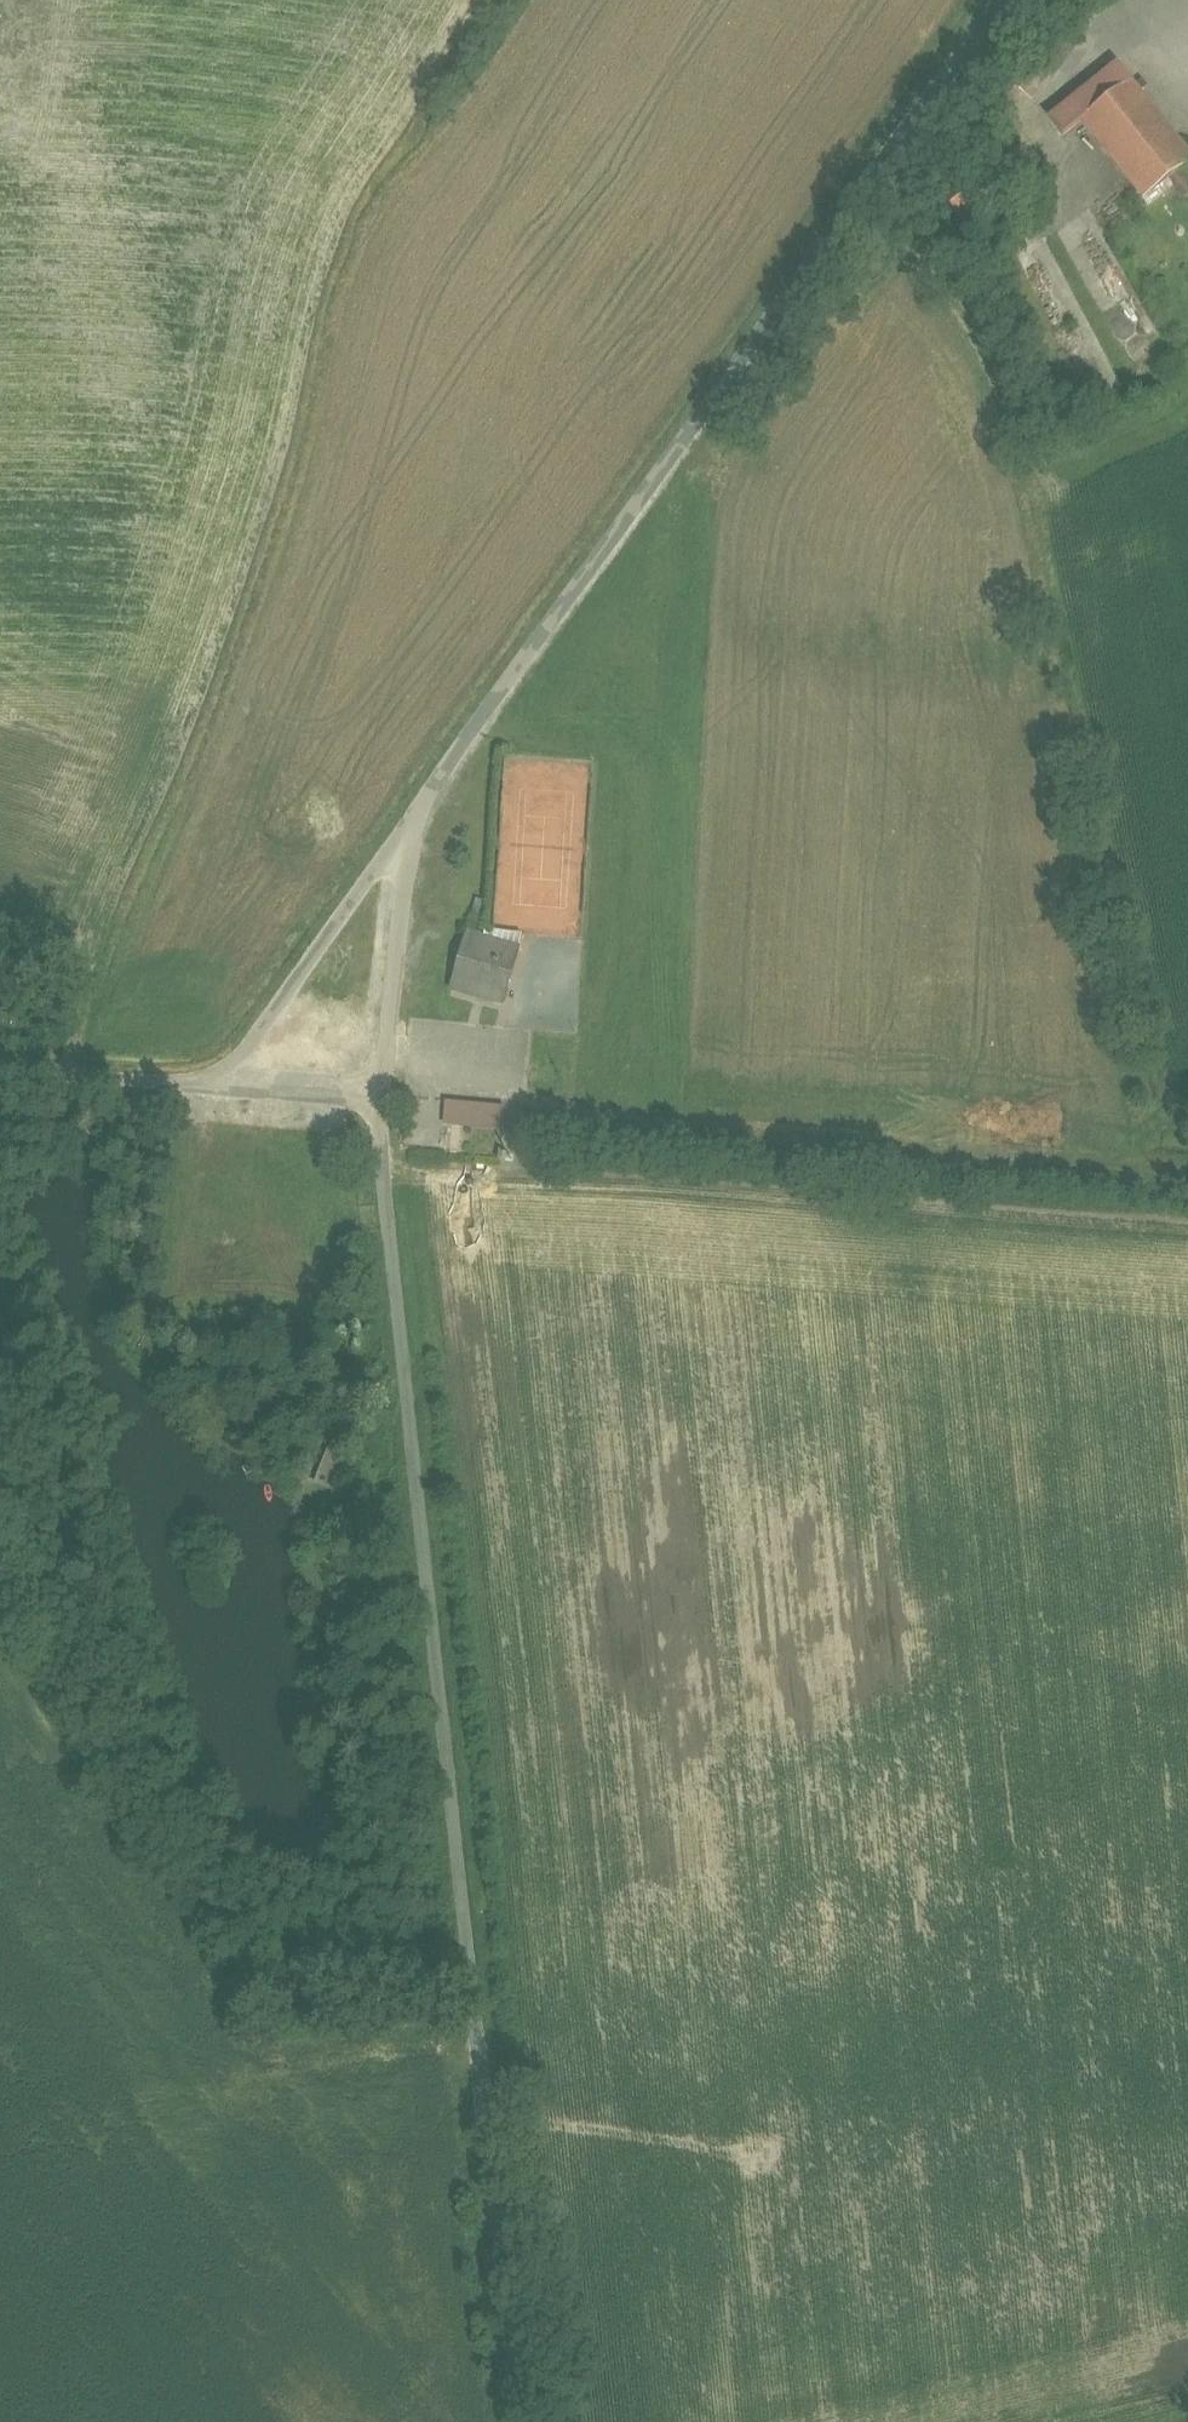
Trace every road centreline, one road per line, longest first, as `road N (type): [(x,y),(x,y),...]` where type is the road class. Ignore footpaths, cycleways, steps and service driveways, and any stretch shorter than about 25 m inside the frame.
road 1 (unclassified): [(521,2421),(422,1605),(375,1107)]
road 2 (unclassified): [(1002,0),(403,836)]
road 3 (track): [(840,227),(977,310),(999,350),(1023,457),(1062,524)]
road 4 (unclassified): [(403,836),(216,1094)]
road 5 (unclassified): [(375,1107),(403,836)]
road 6 (unclassified): [(216,1094),(0,1073)]
road 7 (unclassified): [(375,1107),(216,1094)]

